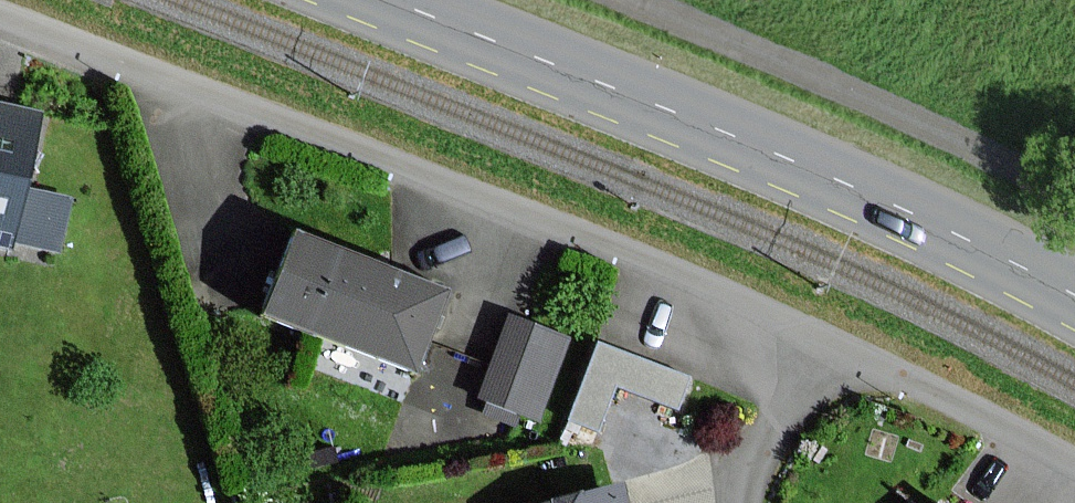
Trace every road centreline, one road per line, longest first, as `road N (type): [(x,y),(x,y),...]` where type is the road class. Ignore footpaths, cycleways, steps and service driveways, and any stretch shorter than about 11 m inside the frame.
road 1 (residential): [(0,14),(588,237),(1022,429),(1074,461)]
road 2 (secondary): [(384,0),(818,175),(1074,303)]

